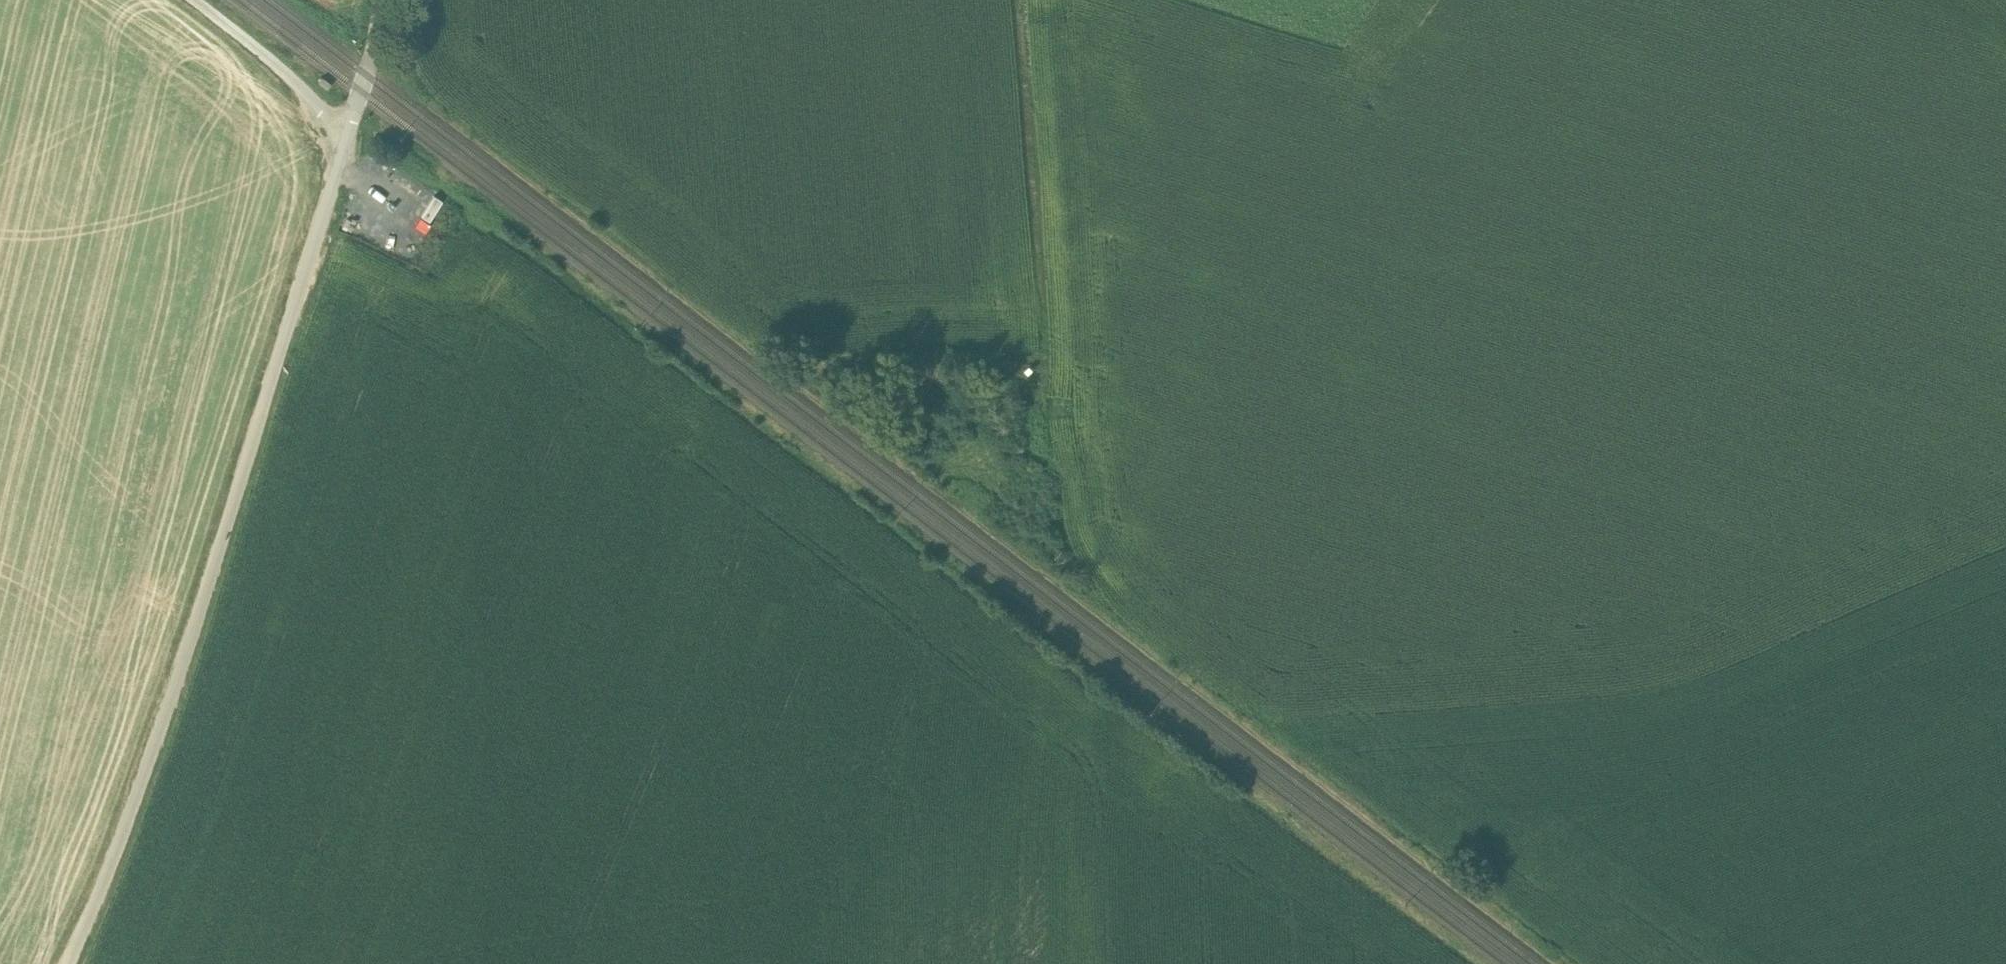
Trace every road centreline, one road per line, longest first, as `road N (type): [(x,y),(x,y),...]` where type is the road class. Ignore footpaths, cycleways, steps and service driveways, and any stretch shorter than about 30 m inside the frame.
road 1 (unclassified): [(64,963),(182,662),(366,74),(381,0)]

